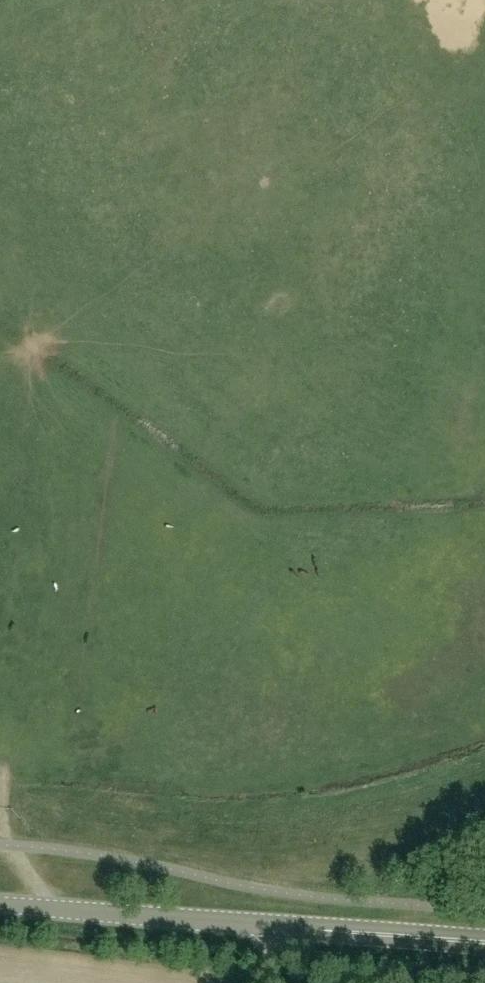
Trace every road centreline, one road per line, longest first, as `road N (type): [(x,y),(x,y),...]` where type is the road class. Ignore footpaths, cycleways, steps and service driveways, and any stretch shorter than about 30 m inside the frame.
road 1 (tertiary): [(484,943),(0,905)]

